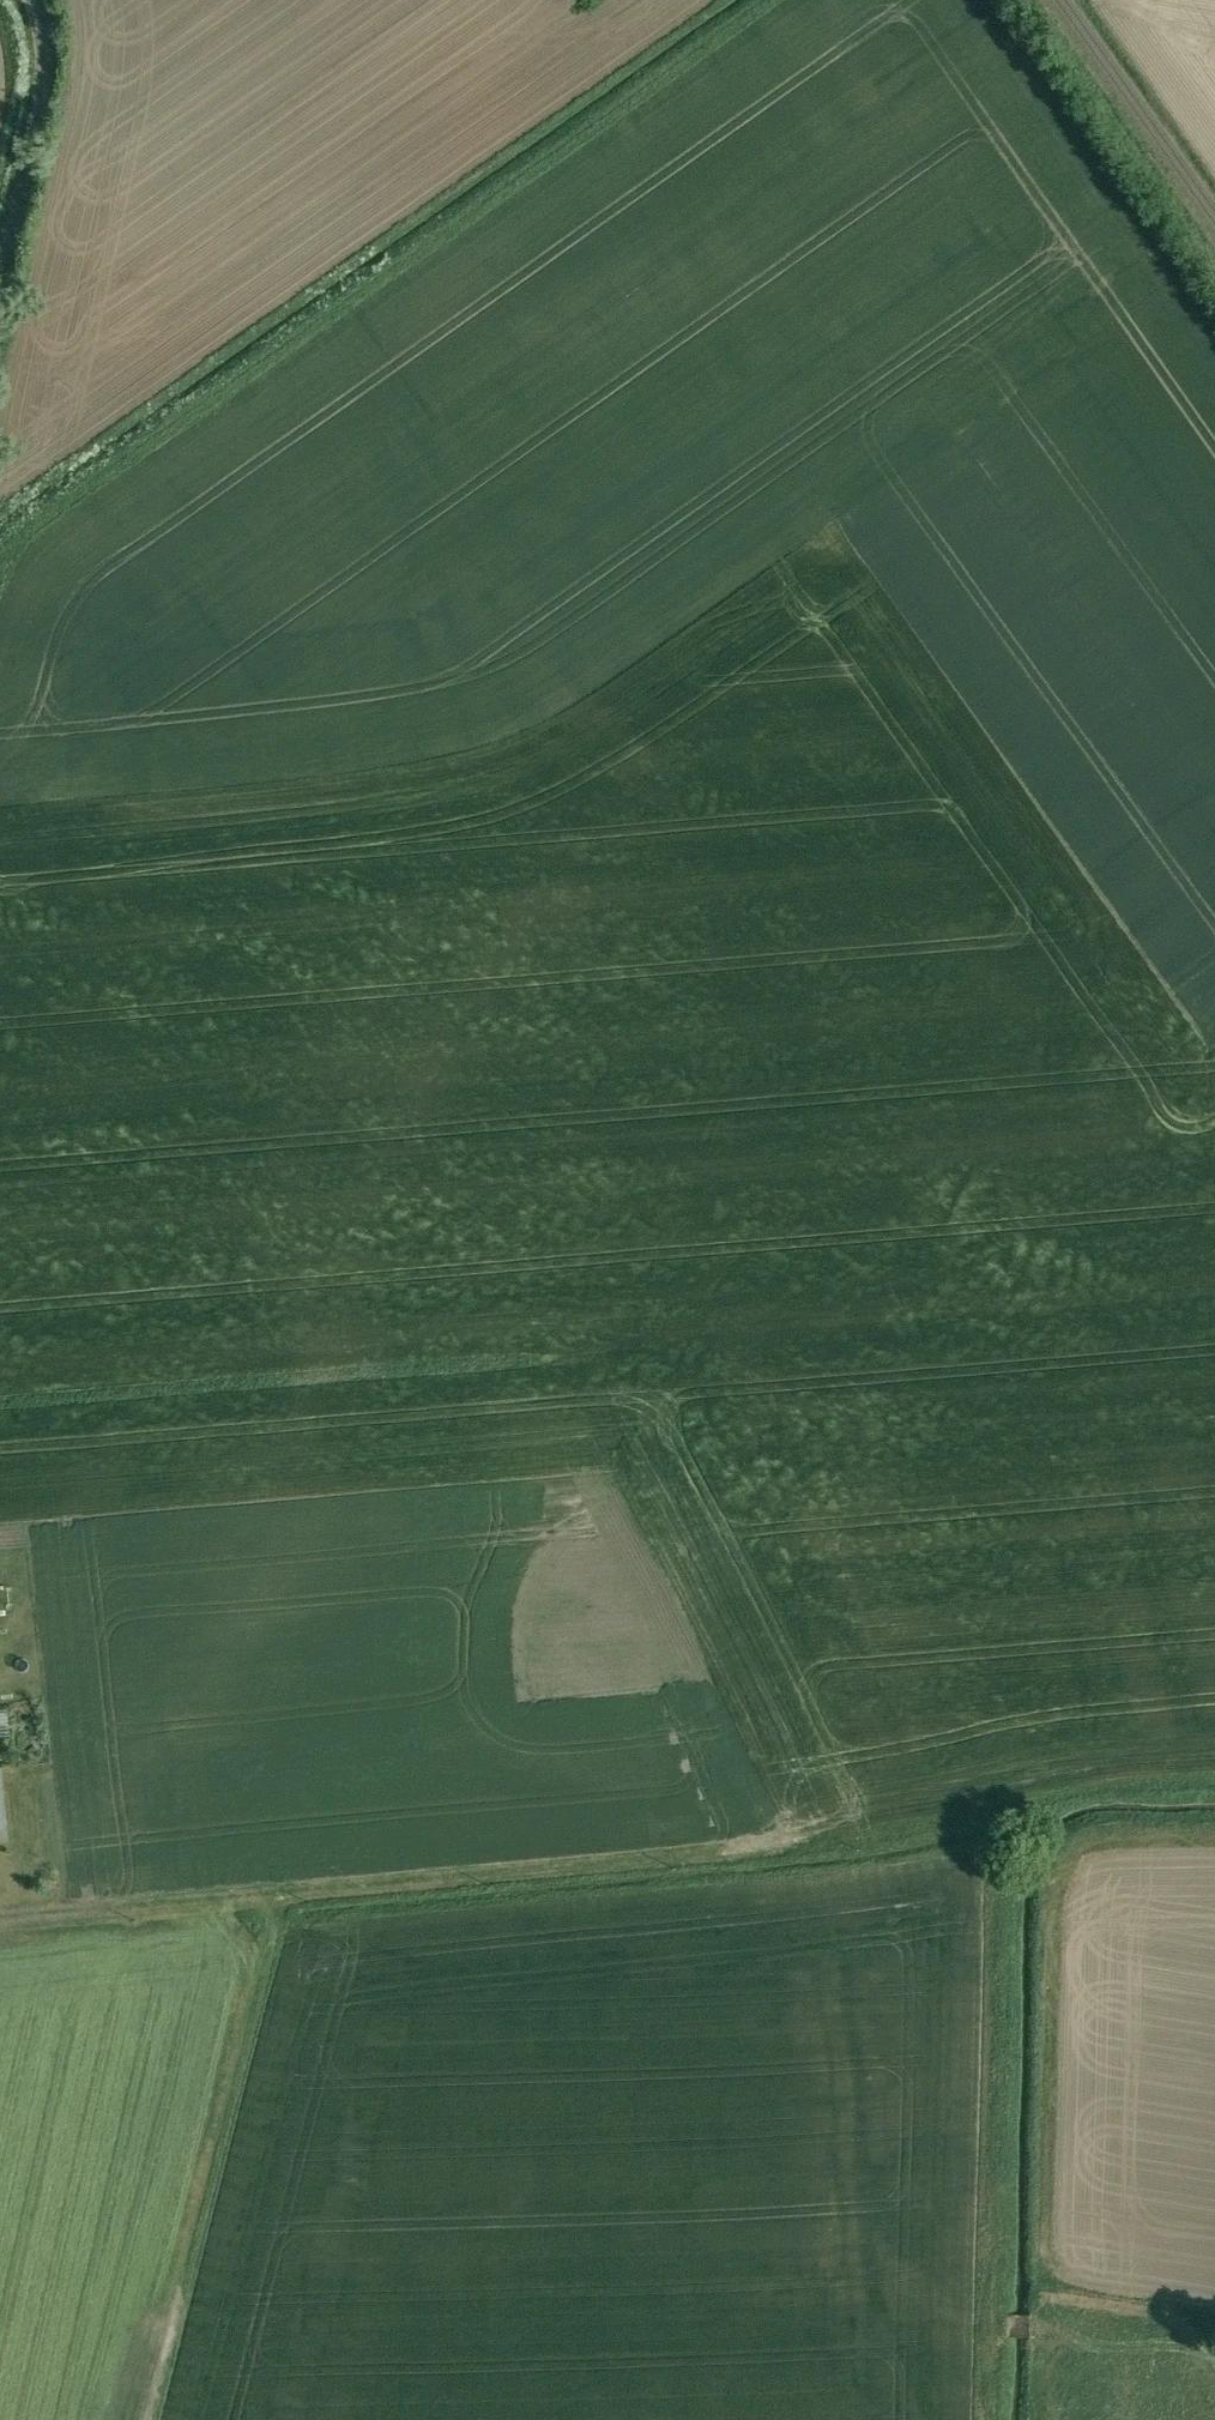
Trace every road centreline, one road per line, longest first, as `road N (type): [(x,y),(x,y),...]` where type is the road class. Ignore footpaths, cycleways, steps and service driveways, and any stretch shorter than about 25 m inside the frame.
road 1 (track): [(0,1920),(287,1879),(151,2419)]
road 2 (unclassified): [(32,0),(46,68),(0,286)]

